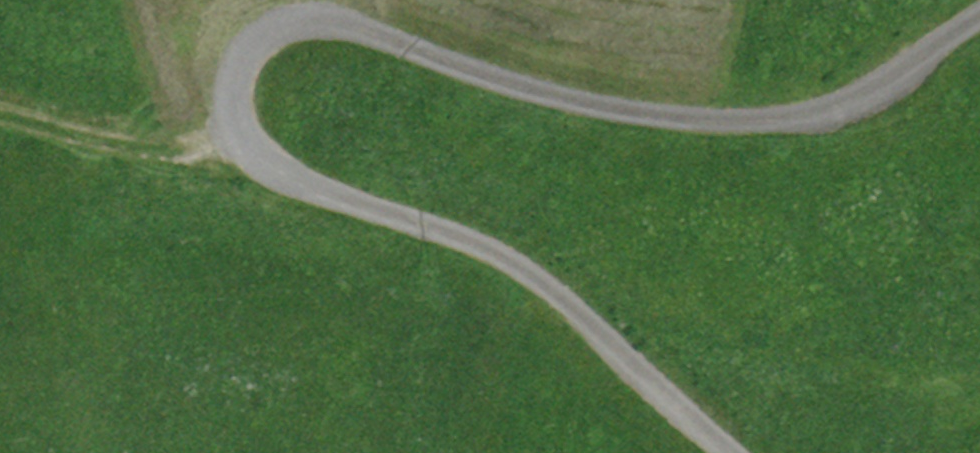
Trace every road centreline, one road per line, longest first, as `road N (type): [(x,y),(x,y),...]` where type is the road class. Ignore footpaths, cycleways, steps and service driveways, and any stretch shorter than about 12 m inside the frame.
road 1 (unclassified): [(755,452),(557,278),(270,166),(239,123),(246,52),(305,14),(667,122),(819,114),(979,21)]
road 2 (track): [(252,142),(196,148),(0,97)]

